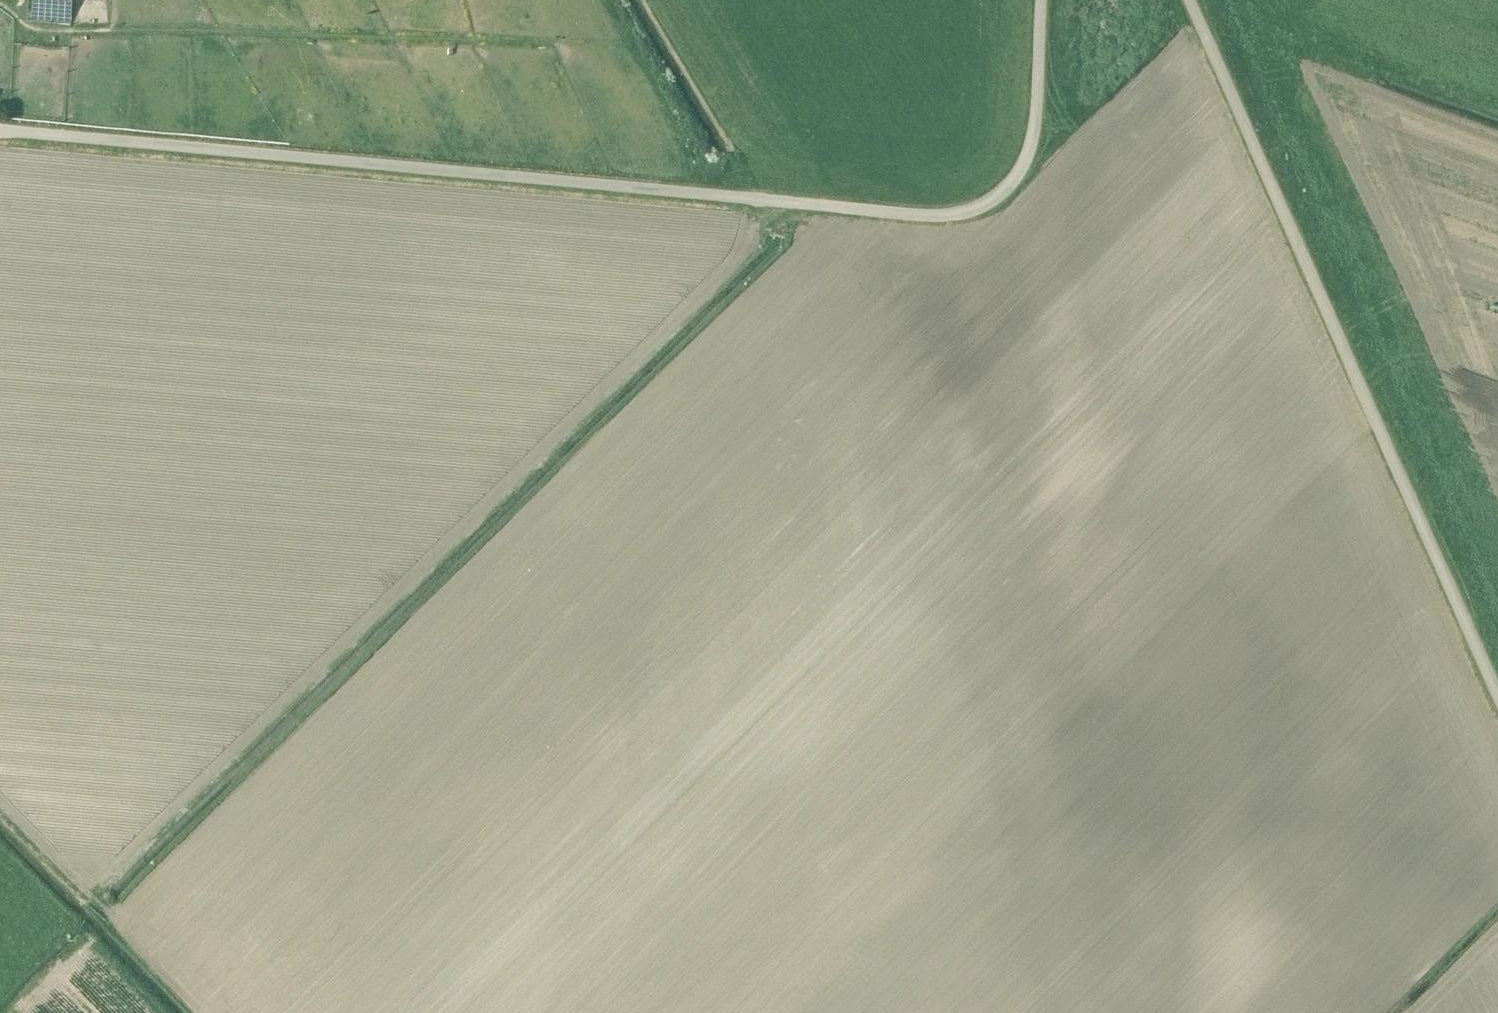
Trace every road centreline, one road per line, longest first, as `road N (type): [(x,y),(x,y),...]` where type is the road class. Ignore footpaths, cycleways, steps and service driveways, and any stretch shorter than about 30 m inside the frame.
road 1 (unclassified): [(0,132),(953,214),(989,200),(1026,155),(1040,0)]
road 2 (unclassified): [(1497,695),(1190,0)]

